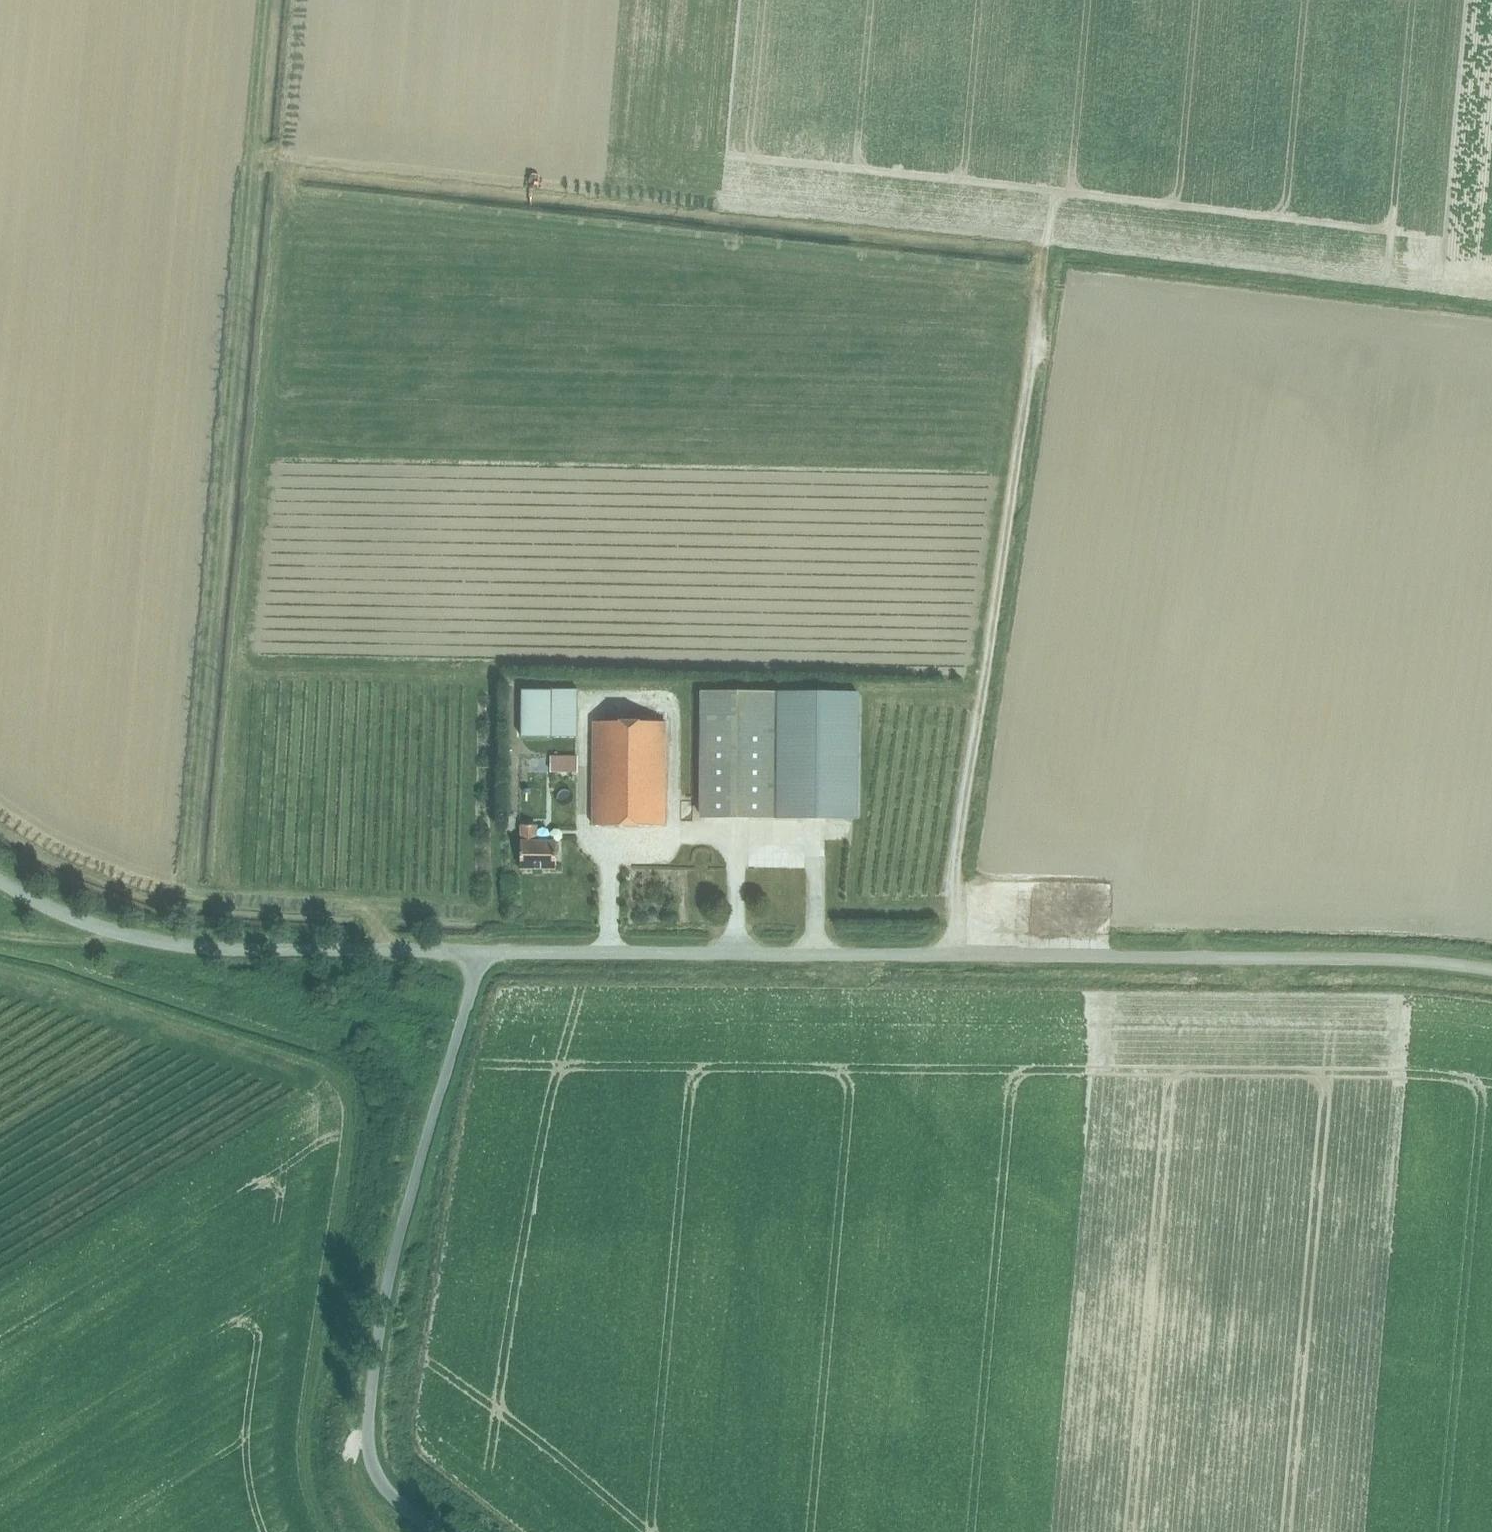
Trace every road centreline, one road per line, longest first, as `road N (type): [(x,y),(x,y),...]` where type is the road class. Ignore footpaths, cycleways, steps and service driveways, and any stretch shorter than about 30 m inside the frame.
road 1 (unclassified): [(1491,974),(1426,961),(474,953)]
road 2 (unclassified): [(434,1531),(396,1499),(370,1461),(369,1384),(400,1217),(470,994),(474,953)]
road 3 (unclassified): [(474,953),(171,945),(70,916),(0,880)]

